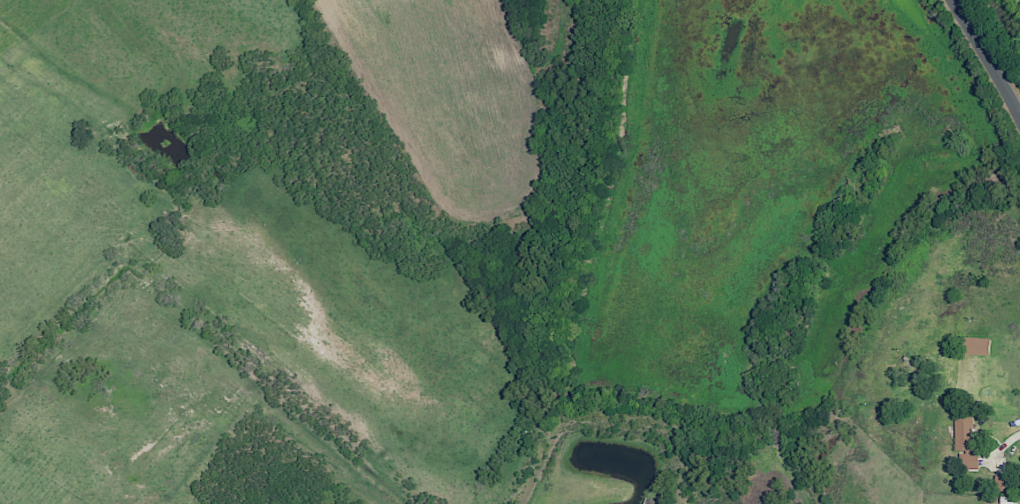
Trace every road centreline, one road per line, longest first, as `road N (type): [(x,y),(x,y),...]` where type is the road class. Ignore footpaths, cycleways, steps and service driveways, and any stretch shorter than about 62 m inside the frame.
road 1 (tertiary): [(951,0),(1019,122)]

